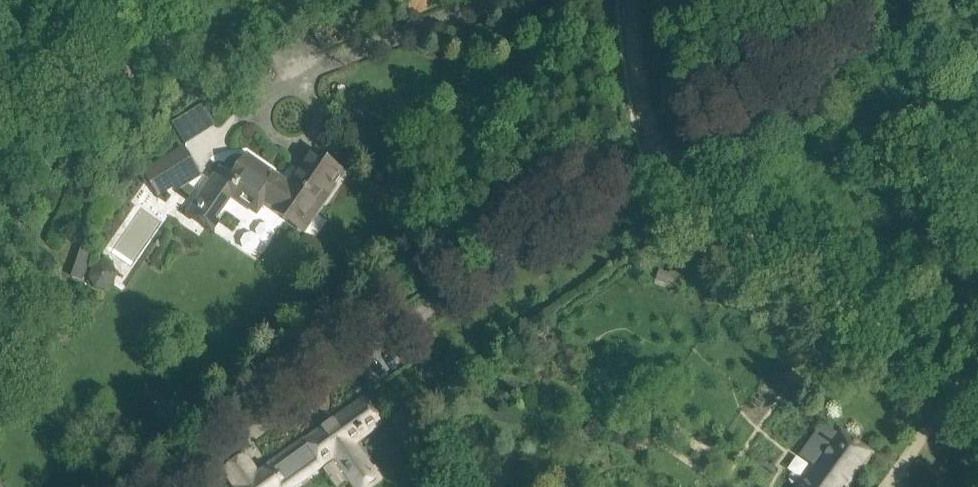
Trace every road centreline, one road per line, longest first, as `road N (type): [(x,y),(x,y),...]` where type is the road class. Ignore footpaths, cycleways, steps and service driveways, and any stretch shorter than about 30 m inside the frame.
road 1 (track): [(977,403),(670,185),(631,113),(618,0)]
road 2 (residential): [(0,139),(225,17)]

